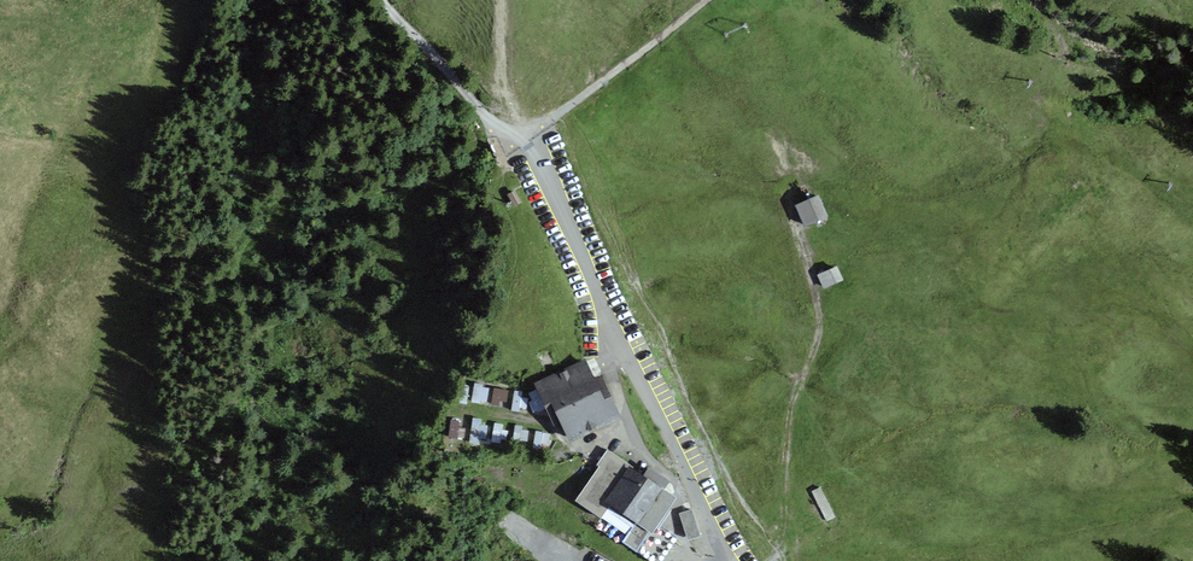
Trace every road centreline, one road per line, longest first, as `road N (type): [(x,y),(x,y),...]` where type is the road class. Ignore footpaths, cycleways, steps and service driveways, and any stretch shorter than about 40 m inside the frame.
road 1 (track): [(771,560),(785,521),(788,396),(813,343),(816,298),(797,236)]
road 2 (track): [(705,0),(554,118),(508,136)]
road 3 (track): [(384,0),(508,136)]

